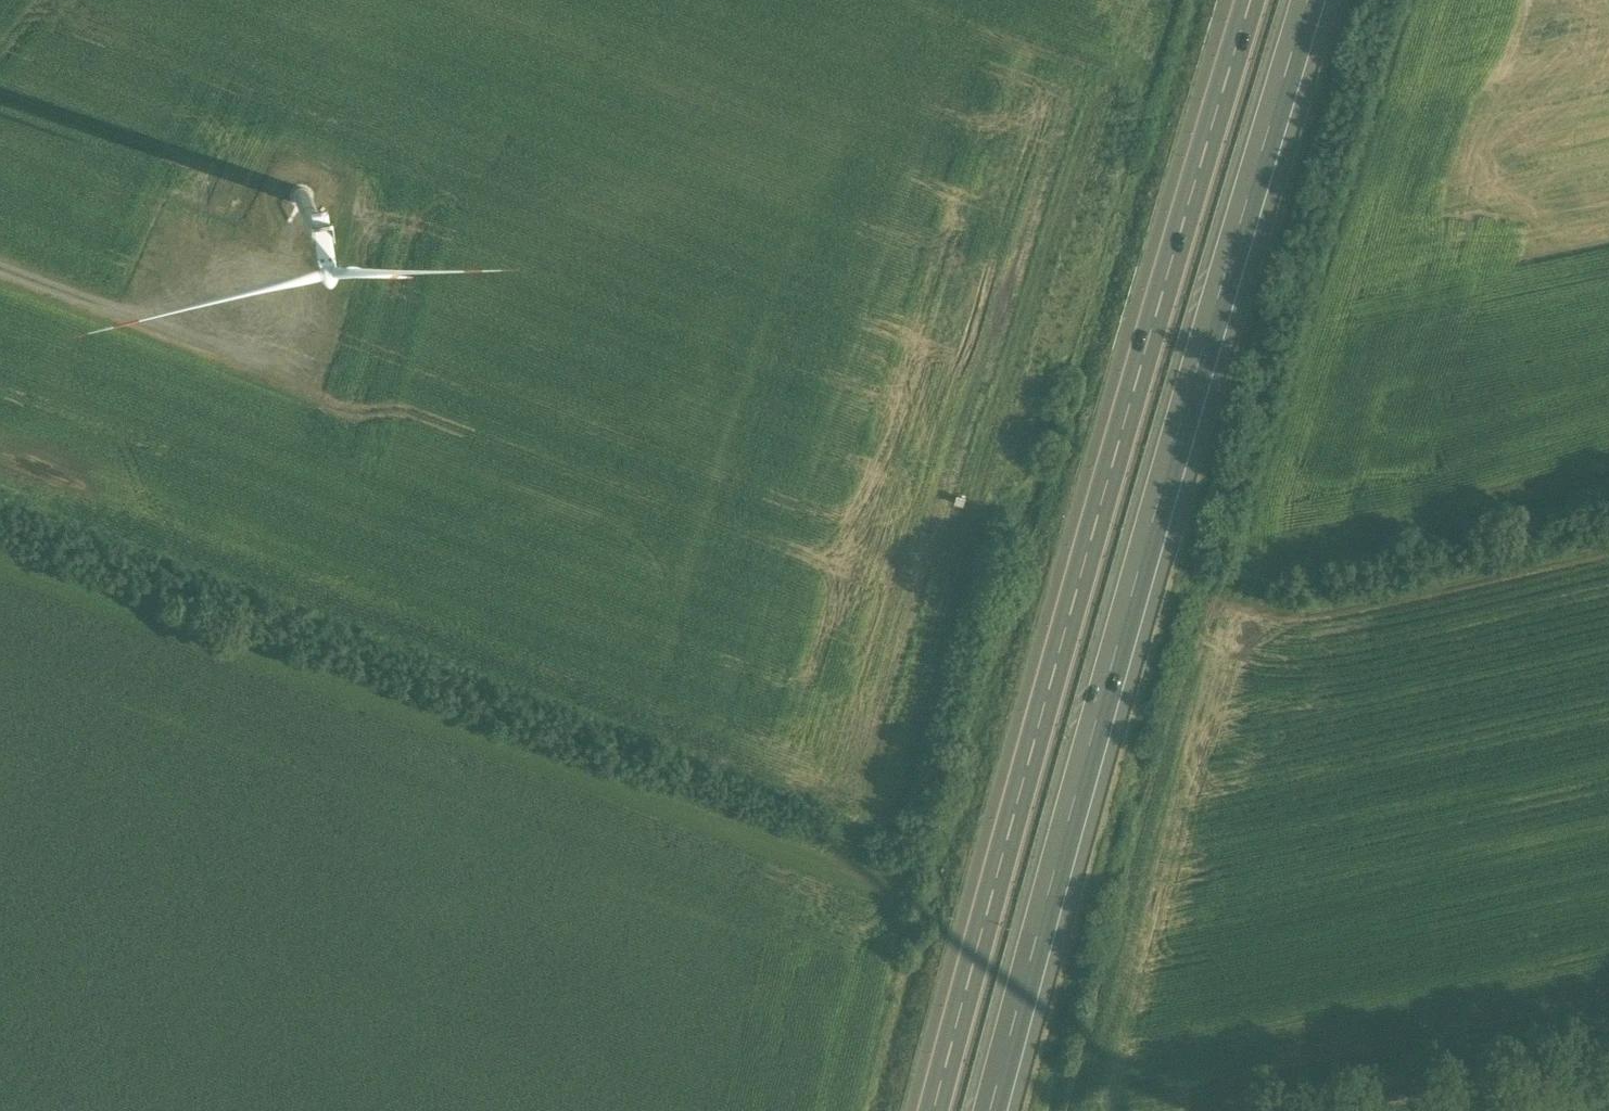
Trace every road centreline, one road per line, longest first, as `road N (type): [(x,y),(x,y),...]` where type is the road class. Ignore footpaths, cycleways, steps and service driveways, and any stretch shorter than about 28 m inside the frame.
road 1 (motorway): [(1255,0),(1112,478),(937,1110)]
road 2 (motorway): [(987,1110),(1305,0)]
road 3 (track): [(284,373),(0,268)]

